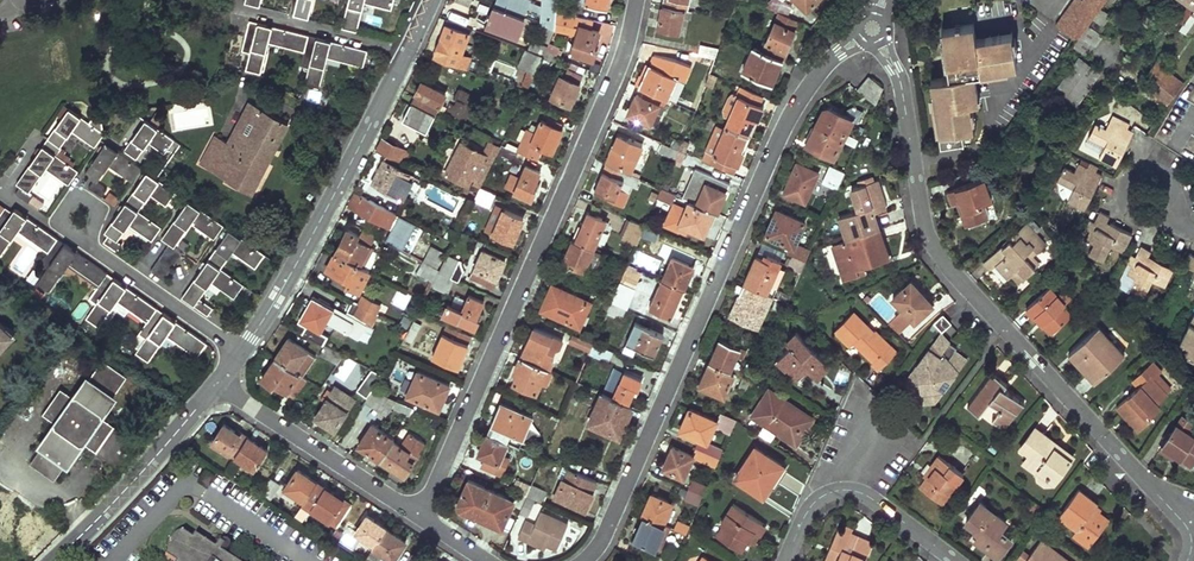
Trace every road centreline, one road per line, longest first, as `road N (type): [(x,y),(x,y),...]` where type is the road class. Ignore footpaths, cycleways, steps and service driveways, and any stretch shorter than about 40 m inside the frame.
road 1 (residential): [(1187,560),(1192,539),(1182,521),(936,254),(921,218),(901,86)]
road 2 (residential): [(636,0),(617,71),(421,517)]
road 3 (residential): [(586,560),(607,535),(783,126),(824,67)]
road 4 (residential): [(406,52),(241,351)]
road 5 (residential): [(217,383),(421,517)]
road 6 (residential): [(217,383),(53,560)]
road 7 (residential): [(785,560),(808,509),(844,490),(876,501),(955,560)]
road 8 (residential): [(406,52),(240,13),(235,0)]
road 9 (residential): [(241,351),(93,250)]
road 10 (residential): [(93,250),(60,223),(72,197),(96,205),(91,240)]

